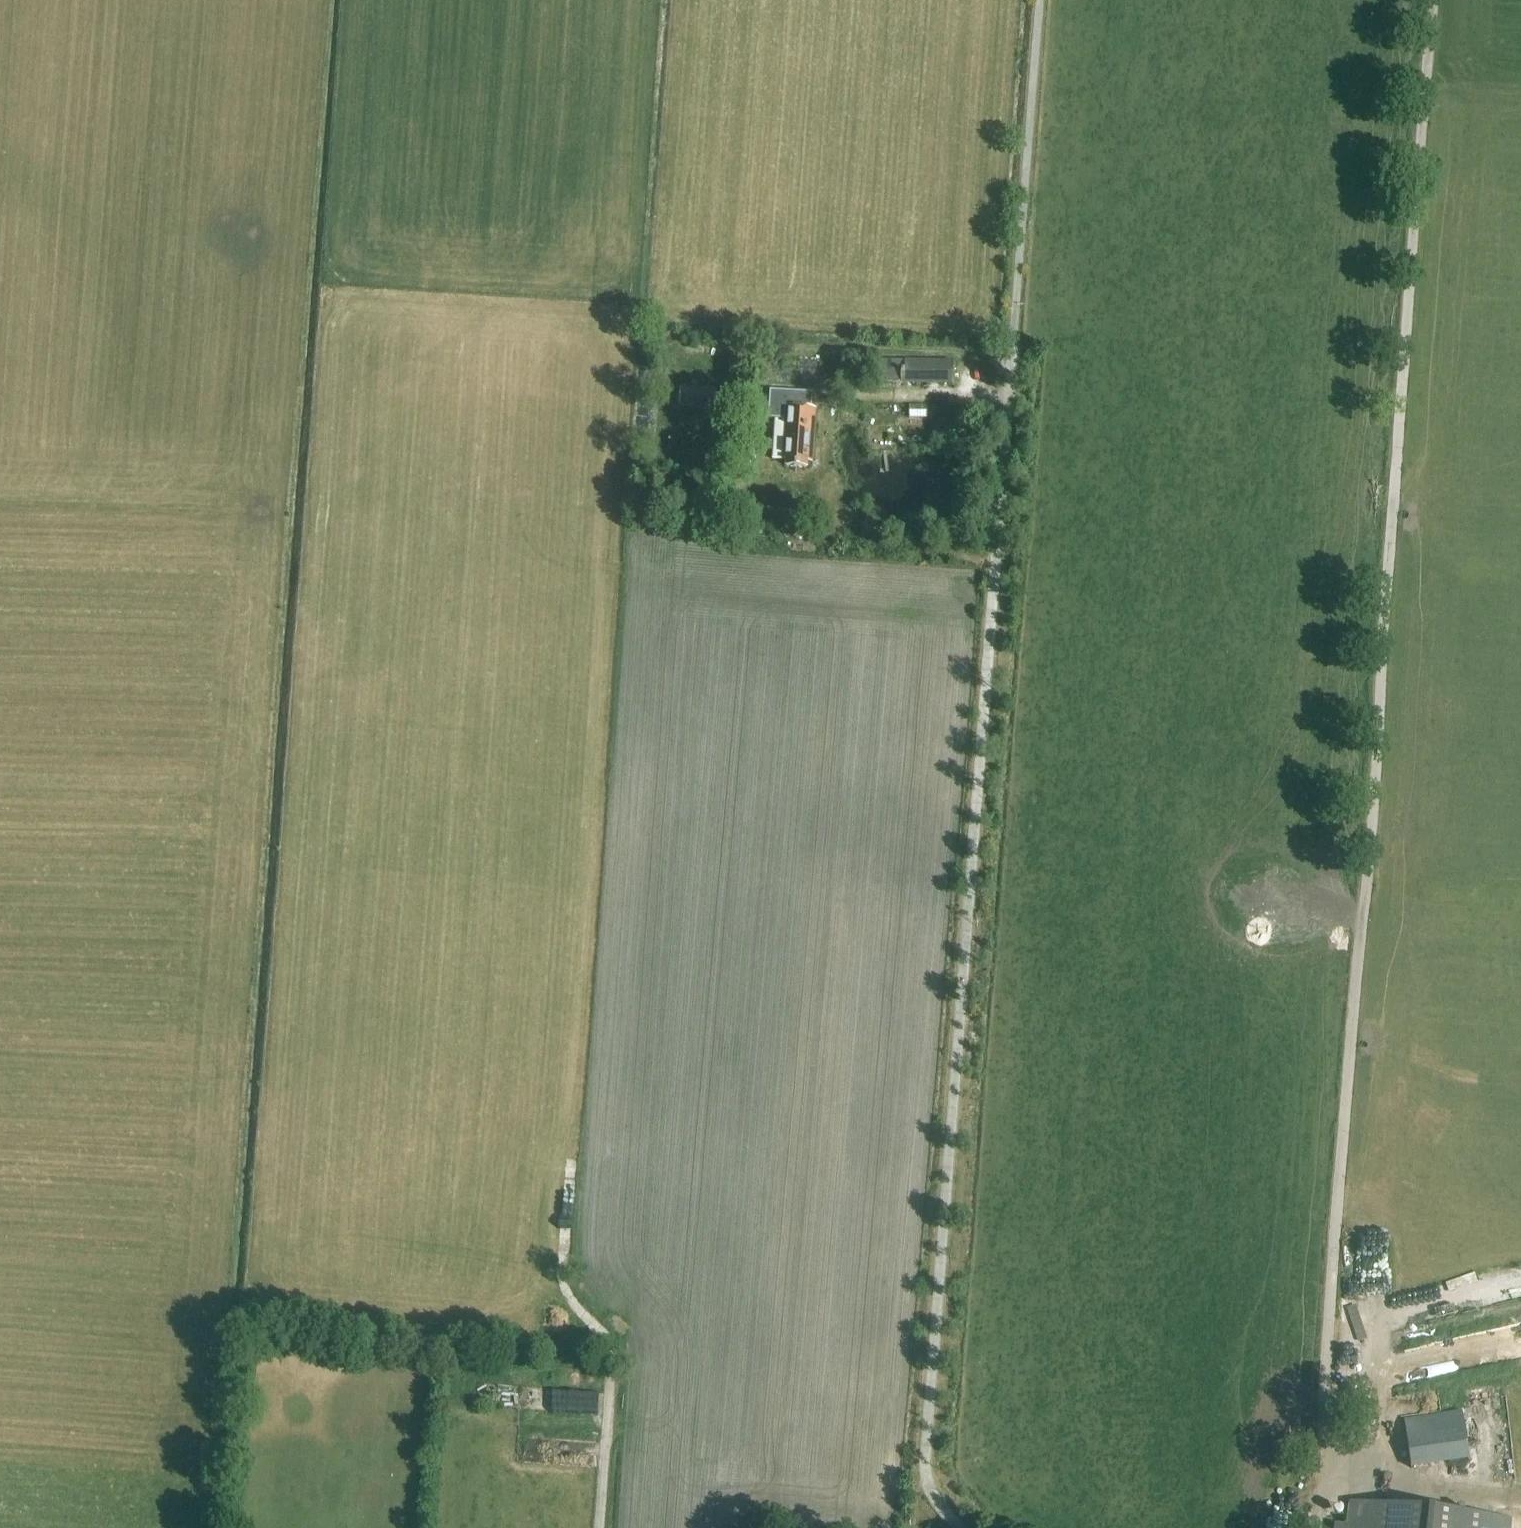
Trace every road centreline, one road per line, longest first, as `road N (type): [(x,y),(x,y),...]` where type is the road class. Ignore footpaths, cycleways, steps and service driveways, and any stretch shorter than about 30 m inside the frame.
road 1 (unclassified): [(957,1527),(921,1478),(1007,416)]

